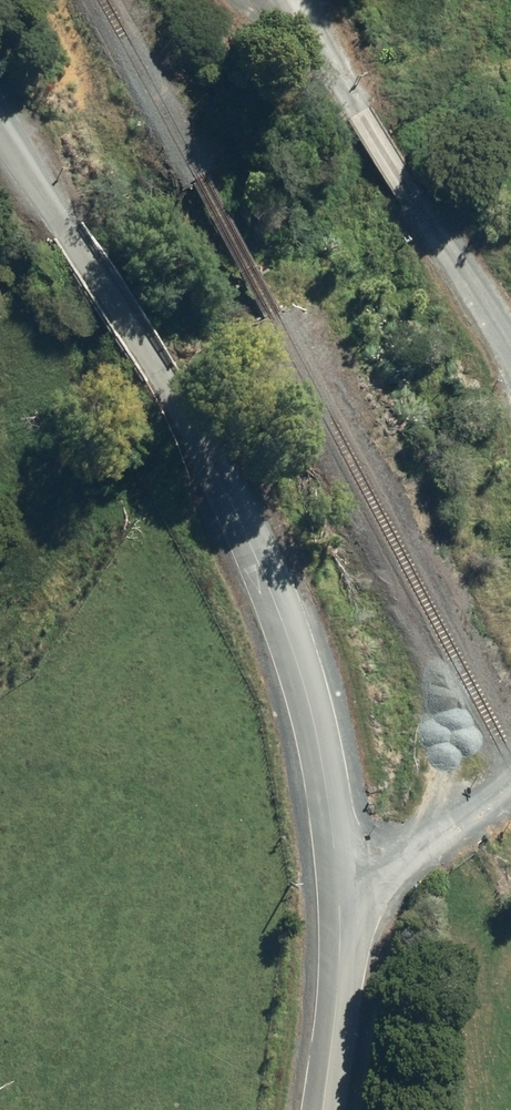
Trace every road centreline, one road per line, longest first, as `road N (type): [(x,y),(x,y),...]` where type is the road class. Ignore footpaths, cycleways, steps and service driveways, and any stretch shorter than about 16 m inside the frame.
road 1 (tertiary): [(339,895),(309,705),(255,552),(158,378),(0,127)]
road 2 (unclassified): [(285,0),(510,369)]
road 3 (tertiary): [(324,1109),(340,972),(339,895)]
road 4 (unclassified): [(510,778),(339,895)]

